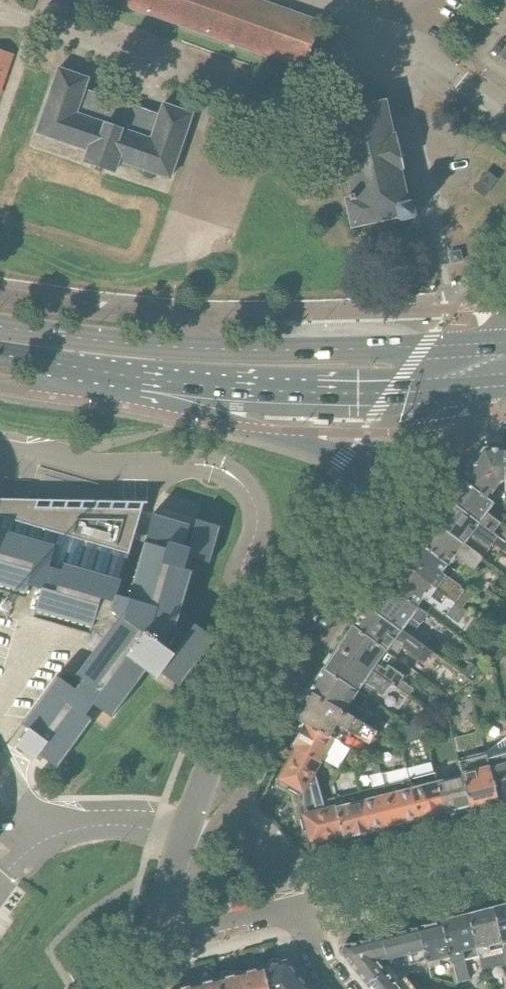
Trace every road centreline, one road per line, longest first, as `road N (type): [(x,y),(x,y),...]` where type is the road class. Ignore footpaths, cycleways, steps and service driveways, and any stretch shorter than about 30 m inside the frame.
road 1 (residential): [(161,918),(229,723),(382,489)]
road 2 (primary): [(110,374),(286,392),(459,390)]
road 3 (primary): [(494,344),(211,349)]
road 4 (residential): [(140,401),(323,448),(382,489)]
road 5 (residential): [(211,349),(187,322),(0,300)]
road 6 (primary): [(211,349),(0,327)]
road 7 (residential): [(299,905),(505,855)]
road 8 (residential): [(0,382),(140,401)]
road 9 (residential): [(161,918),(208,926),(299,905)]
road 10 (residential): [(382,489),(459,390)]

